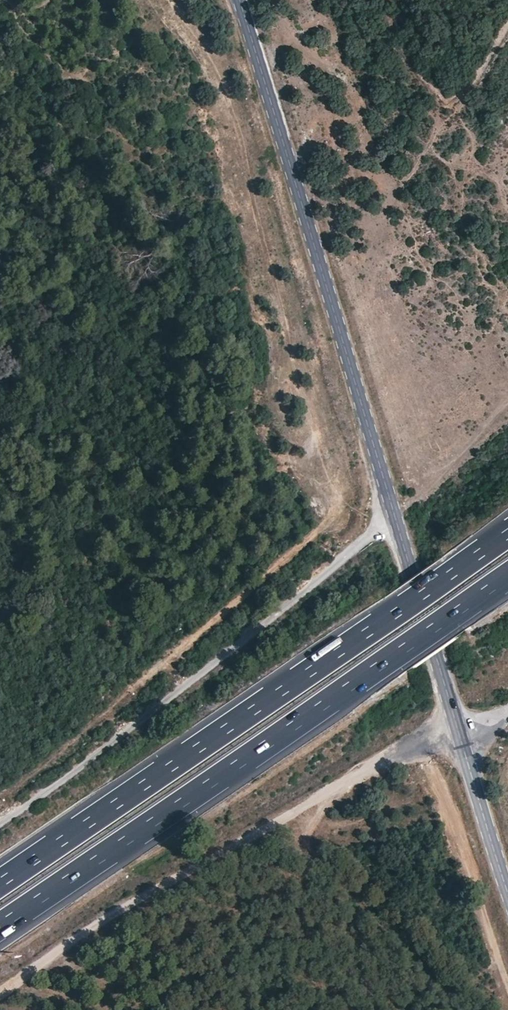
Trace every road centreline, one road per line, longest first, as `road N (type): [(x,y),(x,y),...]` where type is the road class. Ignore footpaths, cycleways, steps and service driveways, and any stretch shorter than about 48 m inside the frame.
road 1 (secondary): [(507,893),(240,0)]
road 2 (motorway): [(0,928),(507,574)]
road 3 (motorway): [(507,531),(0,883)]
road 4 (track): [(427,744),(111,917),(0,994)]
road 5 (track): [(507,990),(427,744)]
road 6 (track): [(395,508),(422,493),(507,399)]

